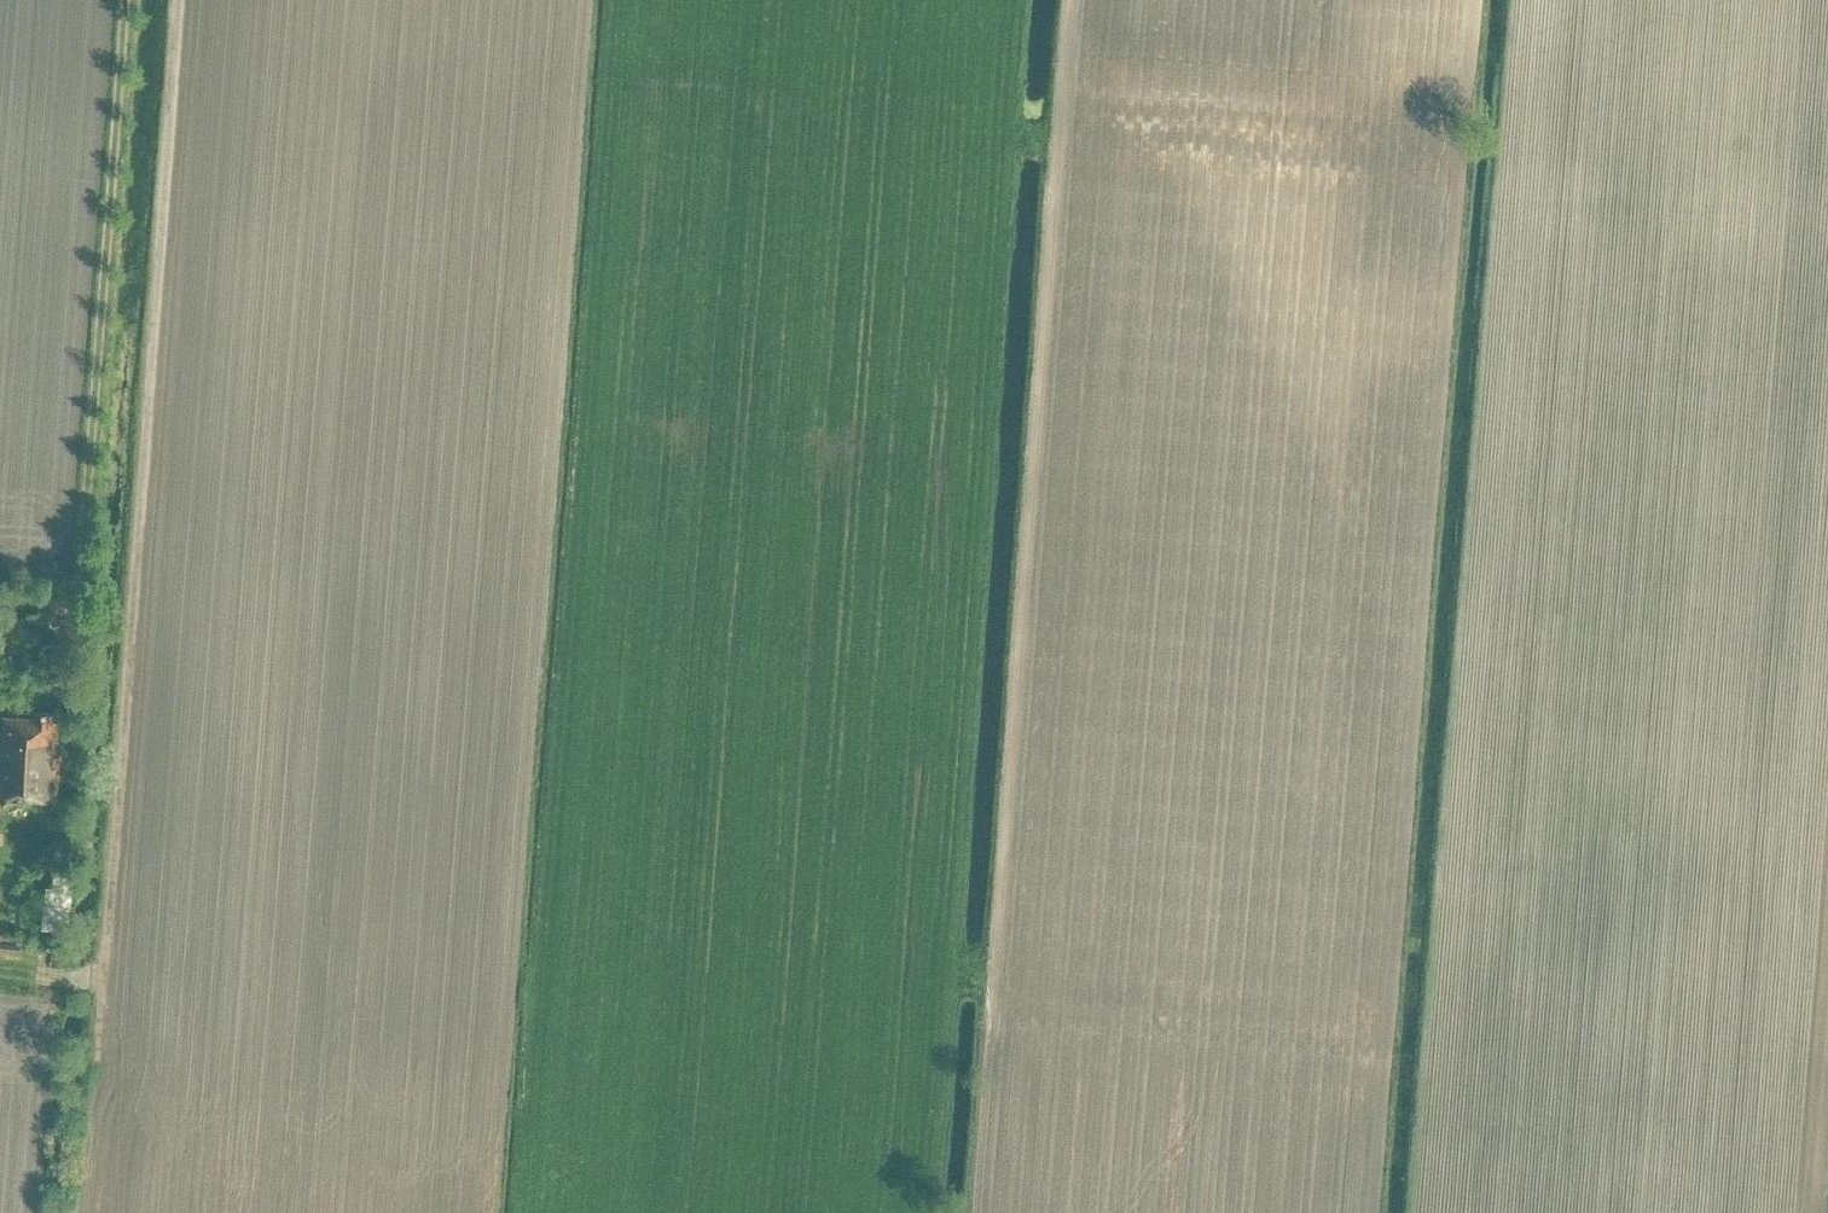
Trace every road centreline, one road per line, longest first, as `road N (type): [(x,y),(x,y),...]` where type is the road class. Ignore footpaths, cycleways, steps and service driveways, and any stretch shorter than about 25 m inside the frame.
road 1 (track): [(178,0),(92,1060)]
road 2 (track): [(124,0),(76,615)]

